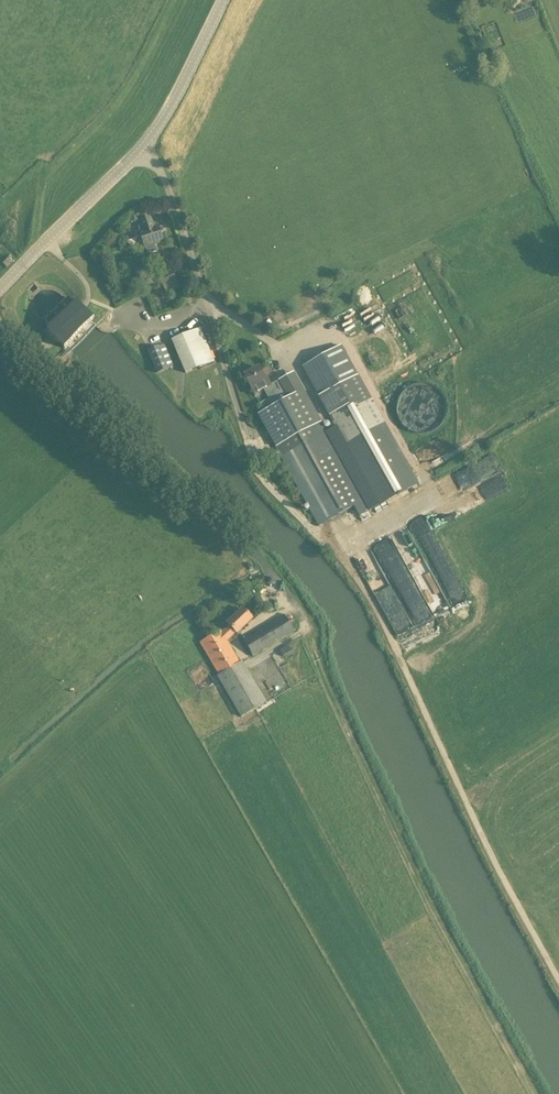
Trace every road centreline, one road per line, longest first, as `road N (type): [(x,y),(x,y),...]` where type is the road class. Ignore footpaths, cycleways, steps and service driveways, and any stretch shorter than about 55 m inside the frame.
road 1 (tertiary): [(0,291),(150,146),(228,0)]

